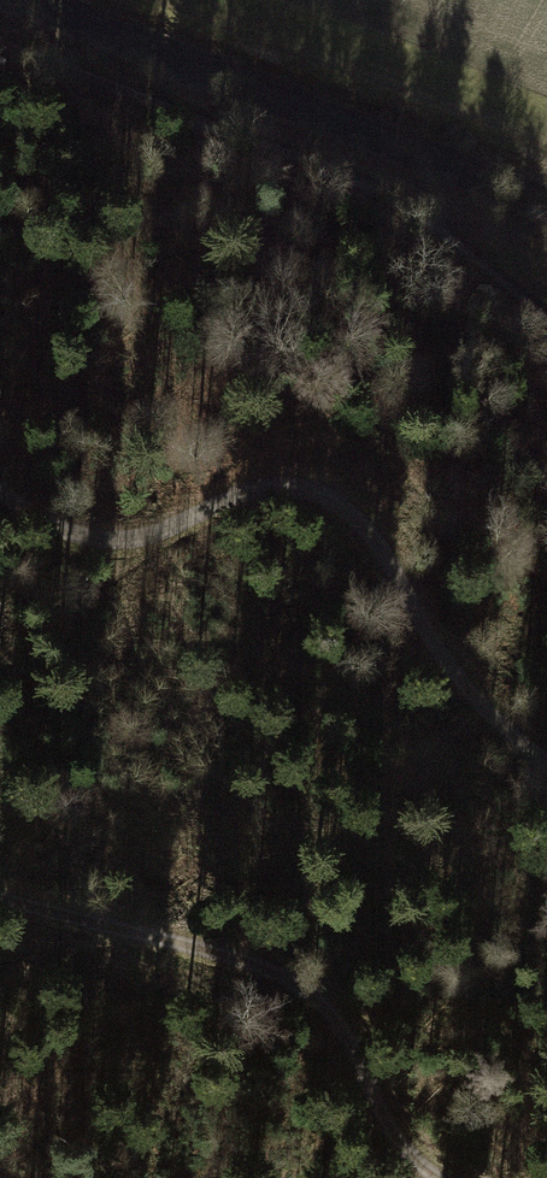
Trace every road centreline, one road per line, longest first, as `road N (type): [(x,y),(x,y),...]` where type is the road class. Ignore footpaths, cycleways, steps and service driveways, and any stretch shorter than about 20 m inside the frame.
road 1 (track): [(0,498),(84,543),(157,536),(218,498),(305,485),(351,514),(465,698),(546,757)]
road 2 (track): [(0,57),(164,129),(348,226),(546,345)]
road 3 (track): [(0,900),(291,974),(329,1006),(375,1111),(431,1177)]

